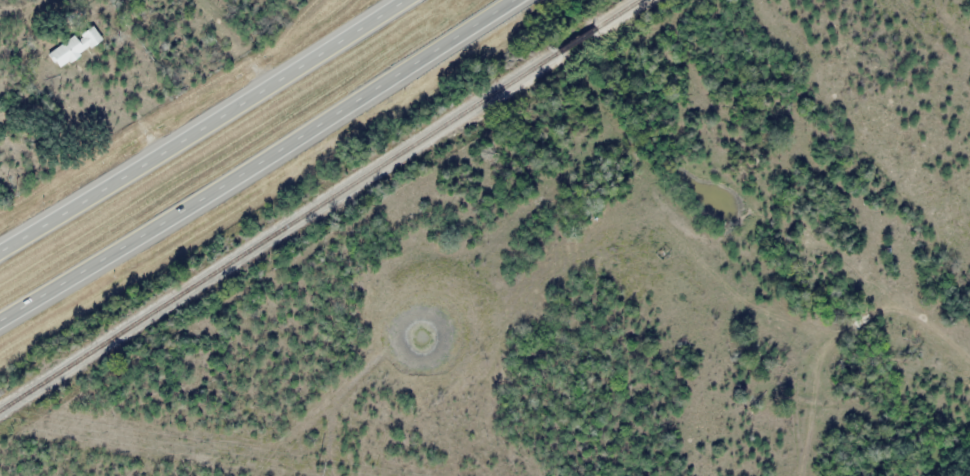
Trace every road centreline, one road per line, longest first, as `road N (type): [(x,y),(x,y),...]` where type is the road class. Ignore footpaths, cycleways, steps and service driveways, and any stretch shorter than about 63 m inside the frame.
road 1 (trunk): [(0,325),(518,0)]
road 2 (trunk): [(409,0),(0,272)]

